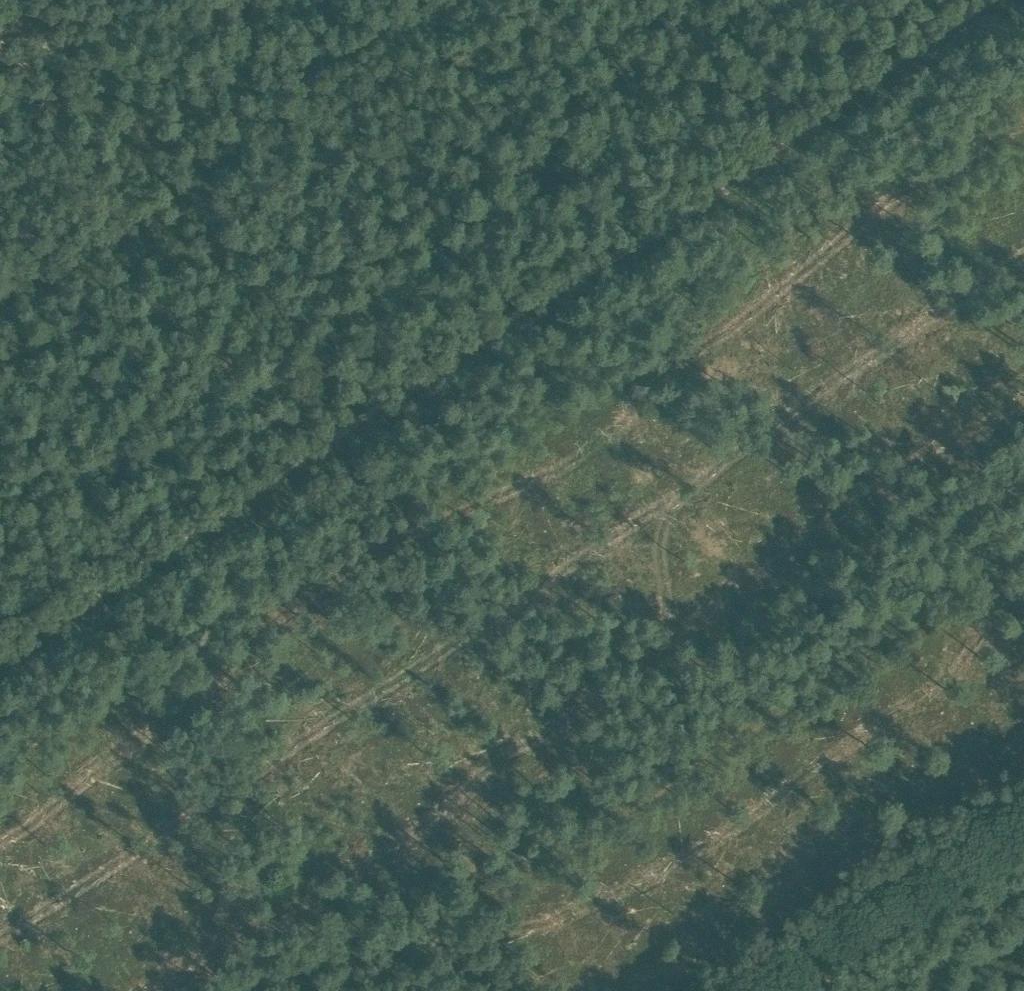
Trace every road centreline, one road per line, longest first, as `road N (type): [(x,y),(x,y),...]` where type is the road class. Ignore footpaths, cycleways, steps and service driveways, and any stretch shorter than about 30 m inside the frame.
road 1 (track): [(977,0),(0,644)]
road 2 (track): [(347,990),(1023,540)]

